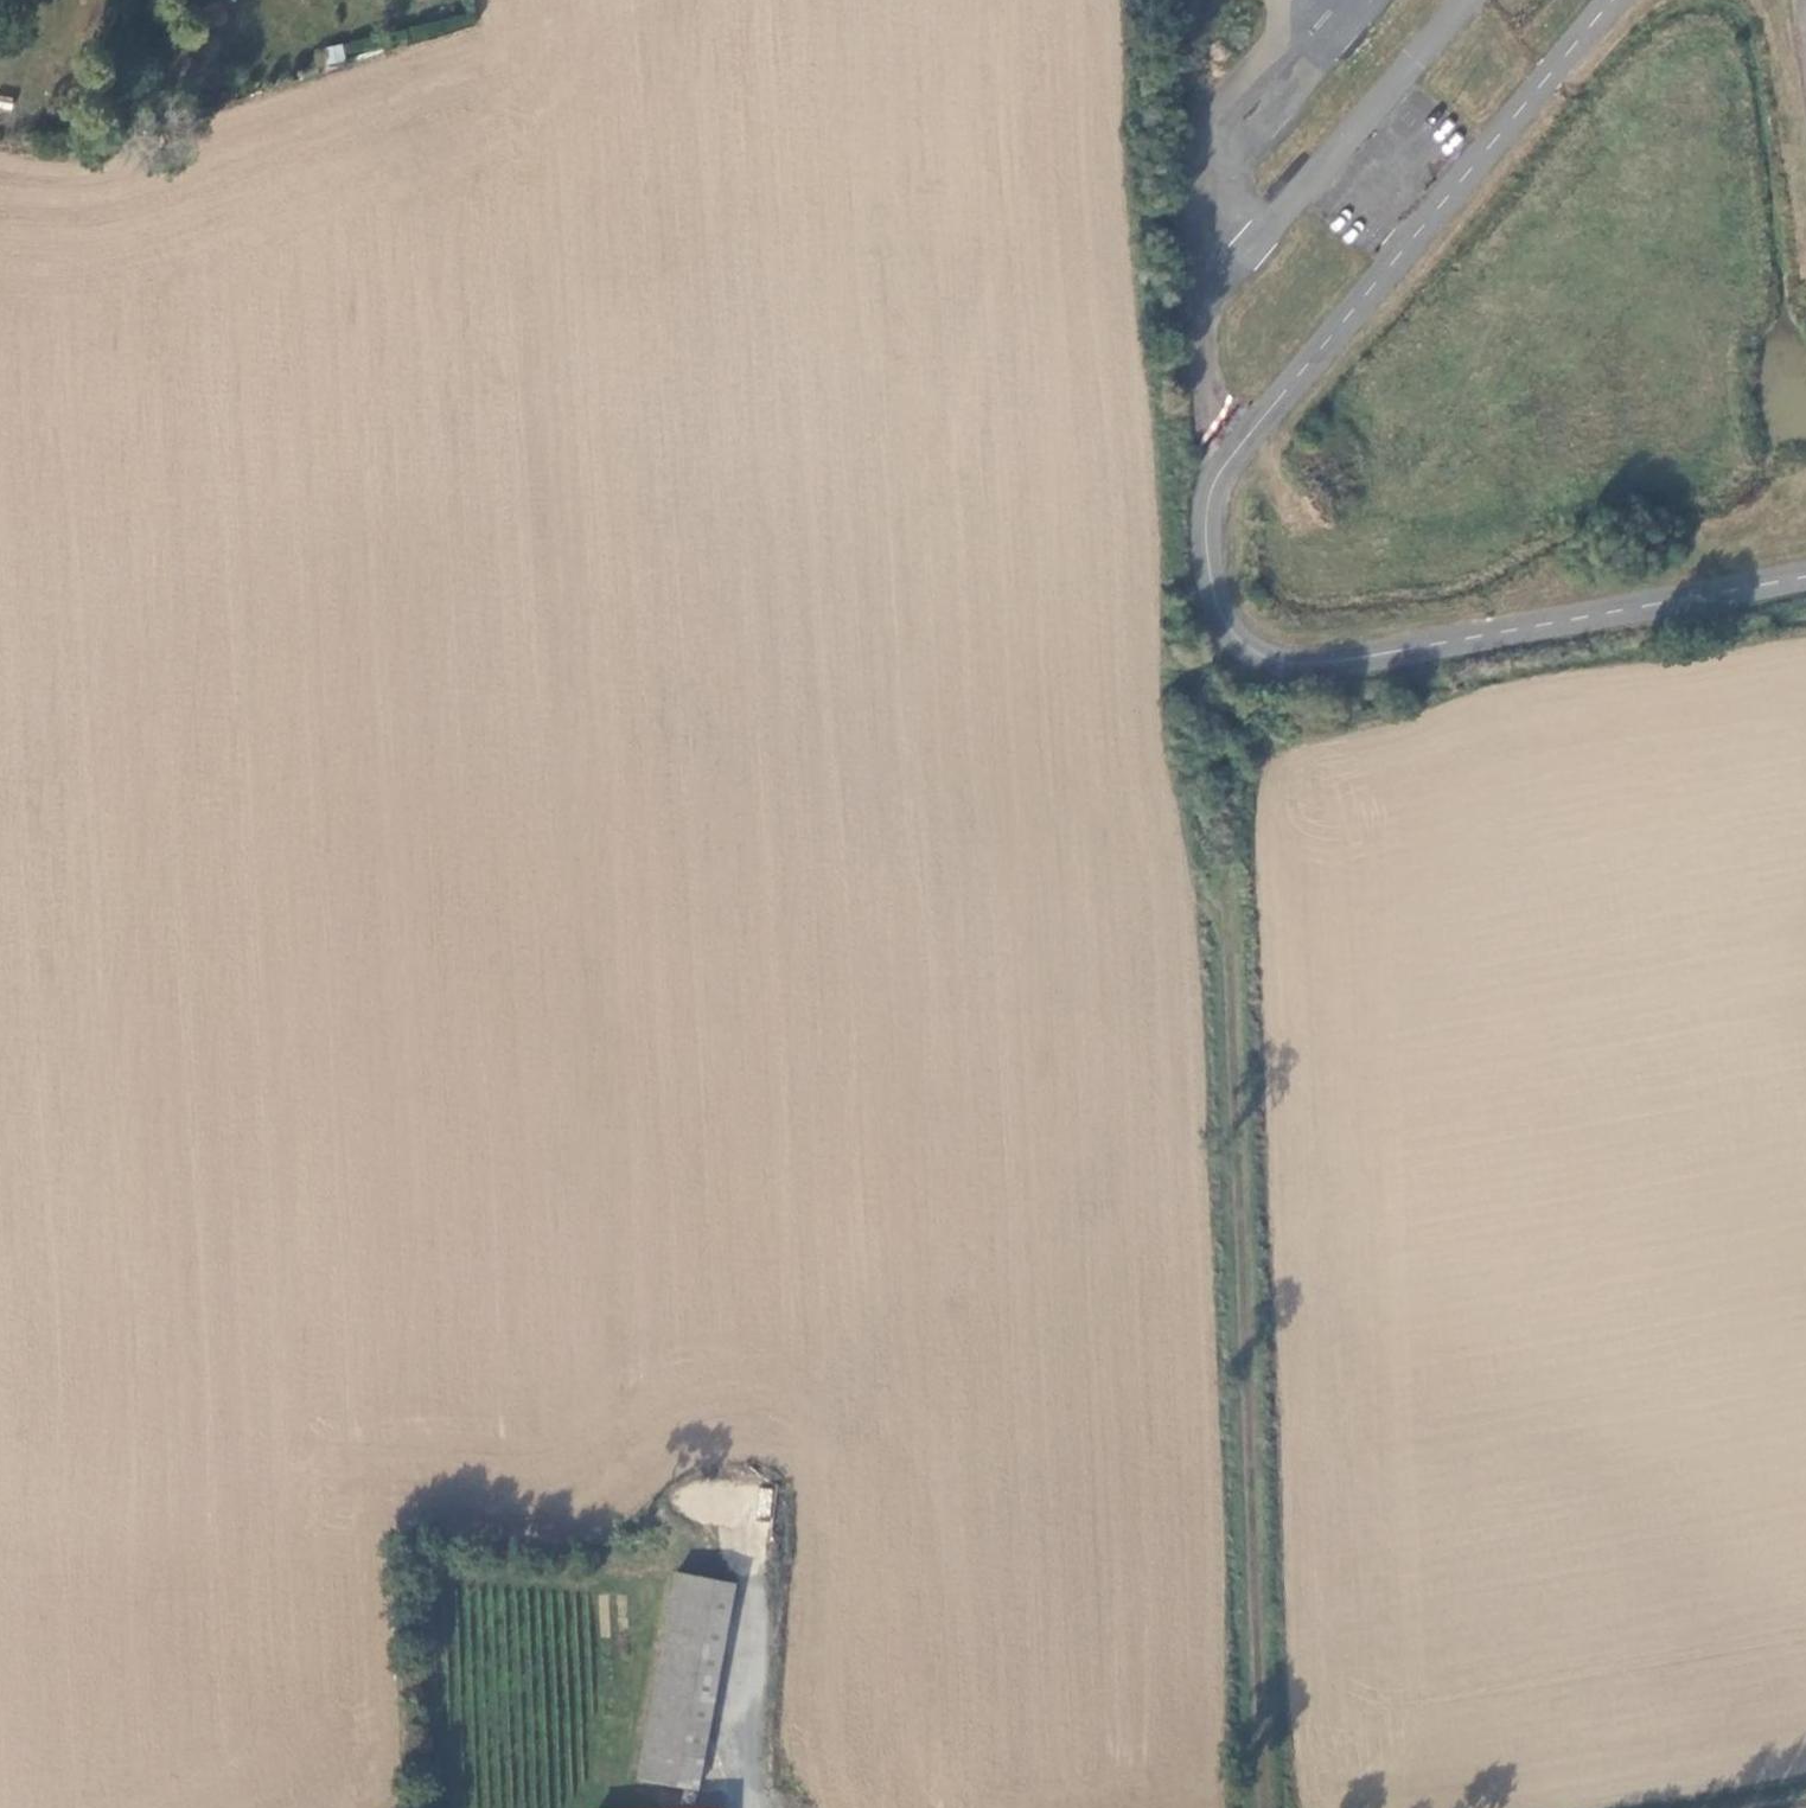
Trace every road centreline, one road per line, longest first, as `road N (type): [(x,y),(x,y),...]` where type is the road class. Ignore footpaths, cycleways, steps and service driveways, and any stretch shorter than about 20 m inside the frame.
road 1 (track): [(1277,1807),(1223,812)]
road 2 (unclassified): [(747,1807),(756,1592)]

